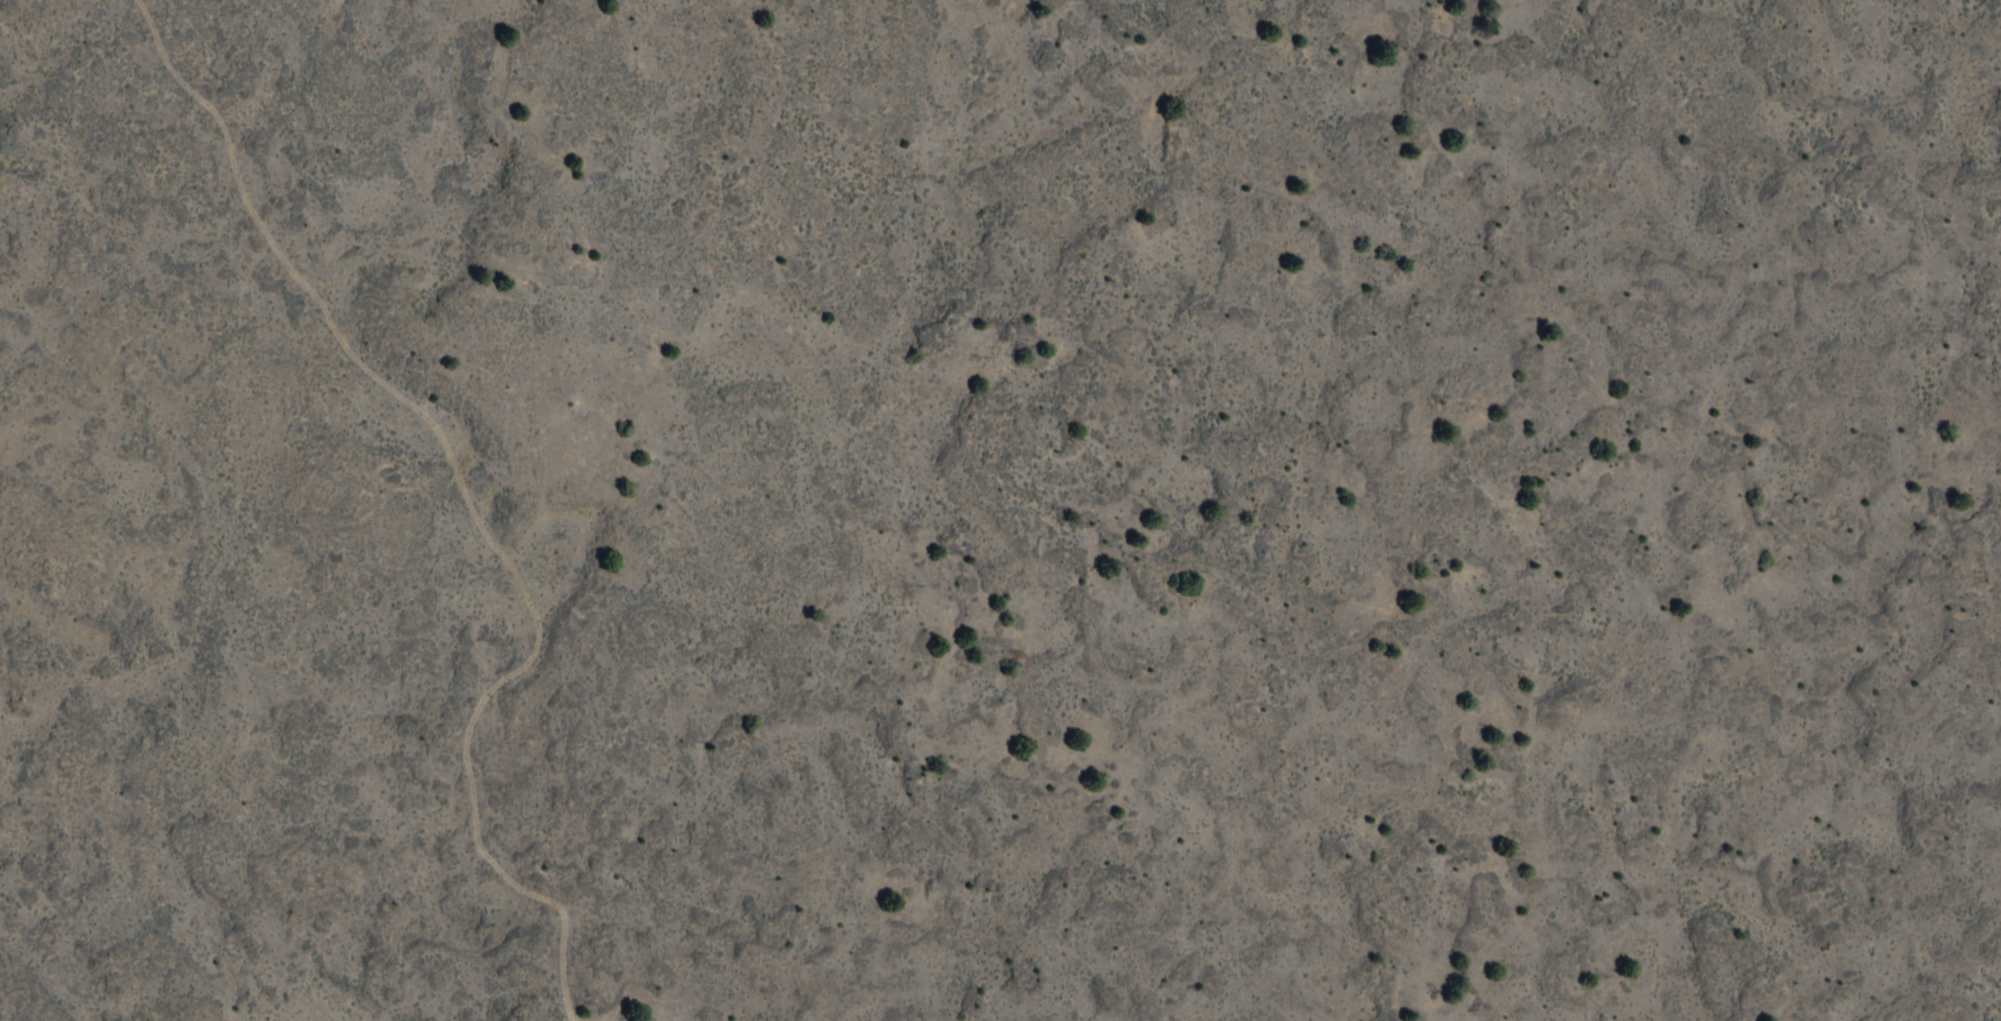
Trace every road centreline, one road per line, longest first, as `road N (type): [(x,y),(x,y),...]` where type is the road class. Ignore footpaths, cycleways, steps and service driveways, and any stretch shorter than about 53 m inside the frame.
road 1 (track): [(132,0),(215,102),(242,214),(313,287),(350,342),(426,415),(501,549),(534,586),(545,622),(543,660),(535,676),(493,697),(476,727),(474,803),(481,846),(499,867),(565,909),(569,1001),(579,1020)]

